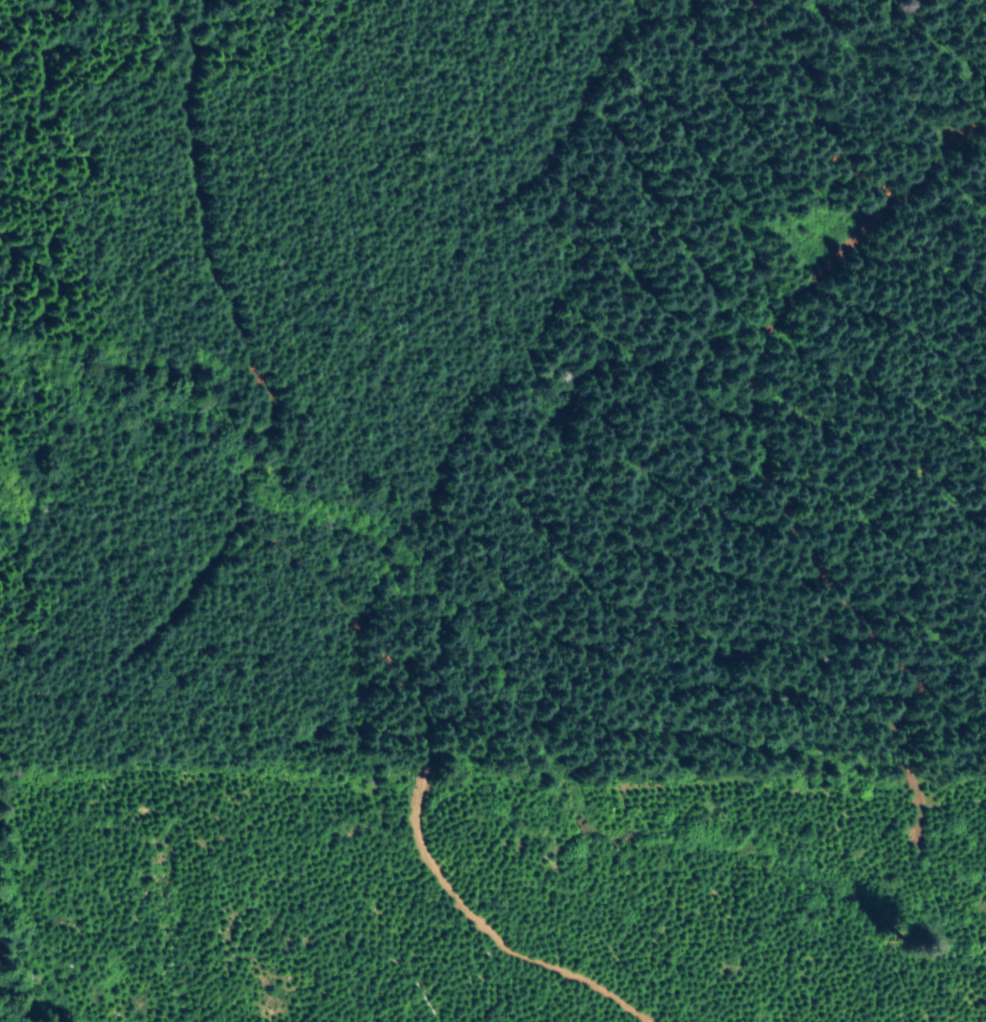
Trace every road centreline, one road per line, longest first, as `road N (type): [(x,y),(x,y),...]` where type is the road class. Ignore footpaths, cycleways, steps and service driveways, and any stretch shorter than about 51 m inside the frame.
road 1 (residential): [(624,1021),(586,991),(502,949),(449,847),(437,764),(383,650),(300,555),(276,501),(259,352),(205,226),(172,0)]
road 2 (residential): [(771,0),(860,149),(898,183),(950,168),(985,132)]

